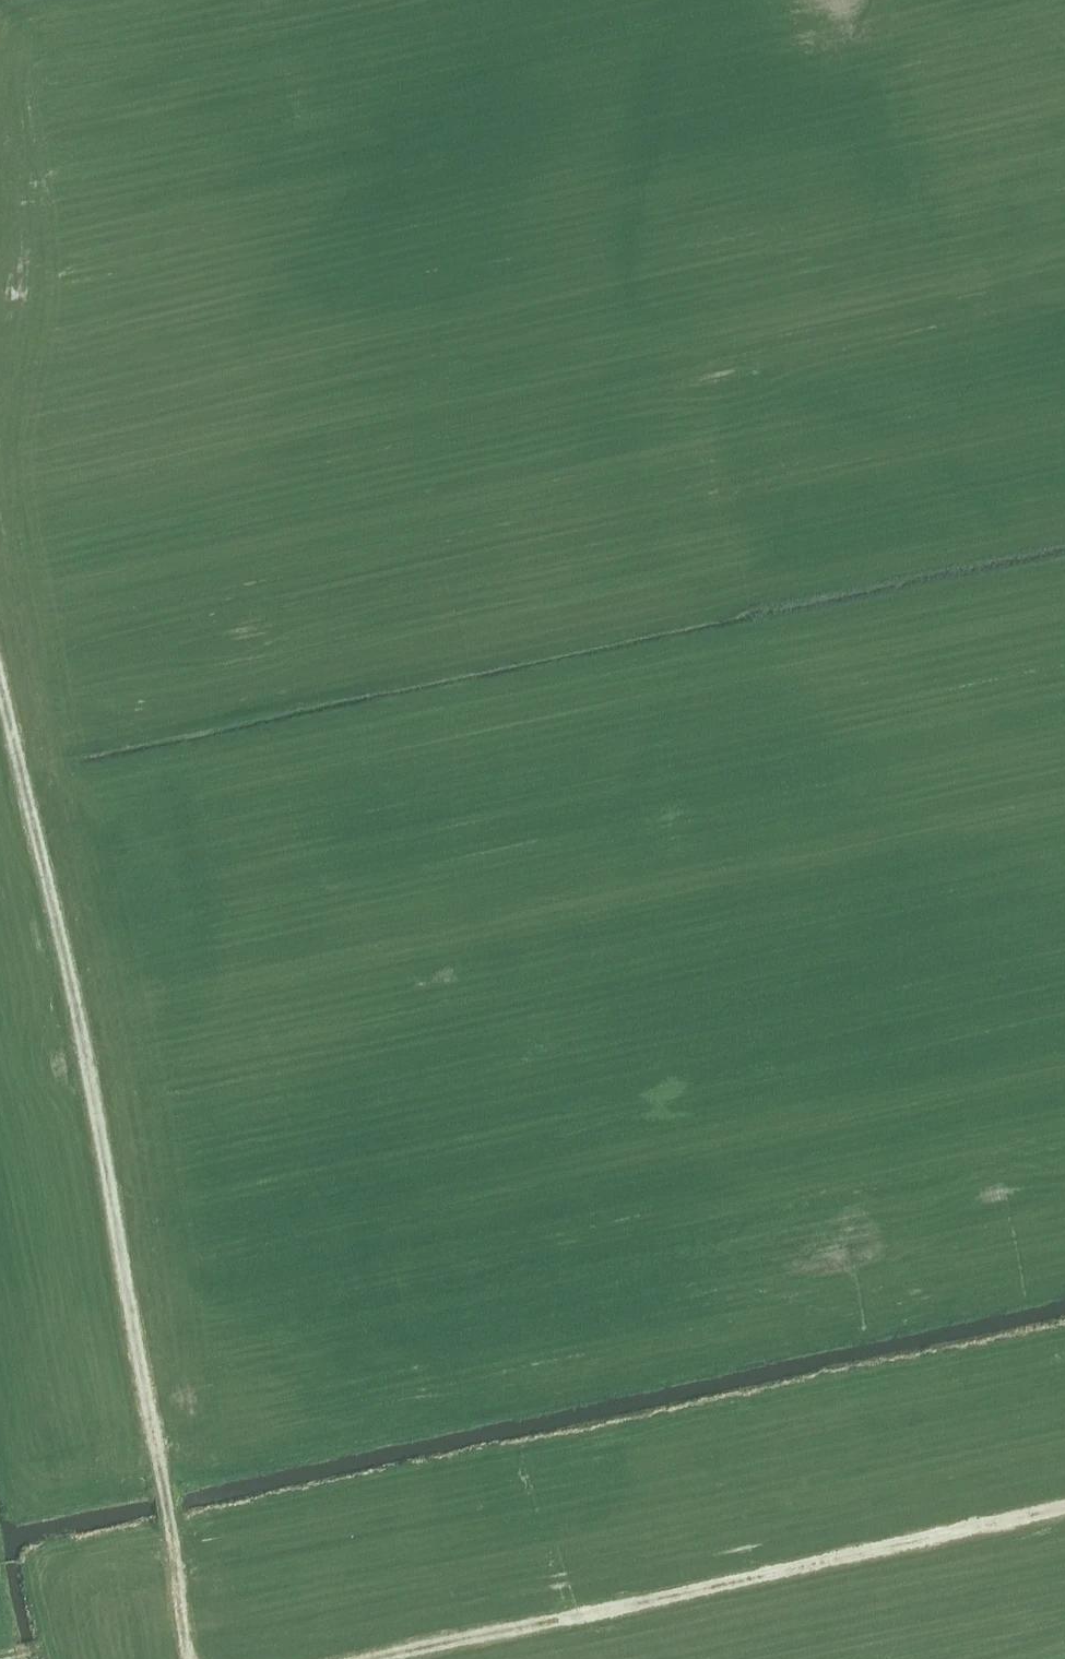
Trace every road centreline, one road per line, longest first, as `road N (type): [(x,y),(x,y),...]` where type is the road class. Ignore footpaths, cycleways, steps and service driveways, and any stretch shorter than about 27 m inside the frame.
road 1 (track): [(0,687),(95,1103),(195,1658)]
road 2 (track): [(380,1658),(1064,1510)]

